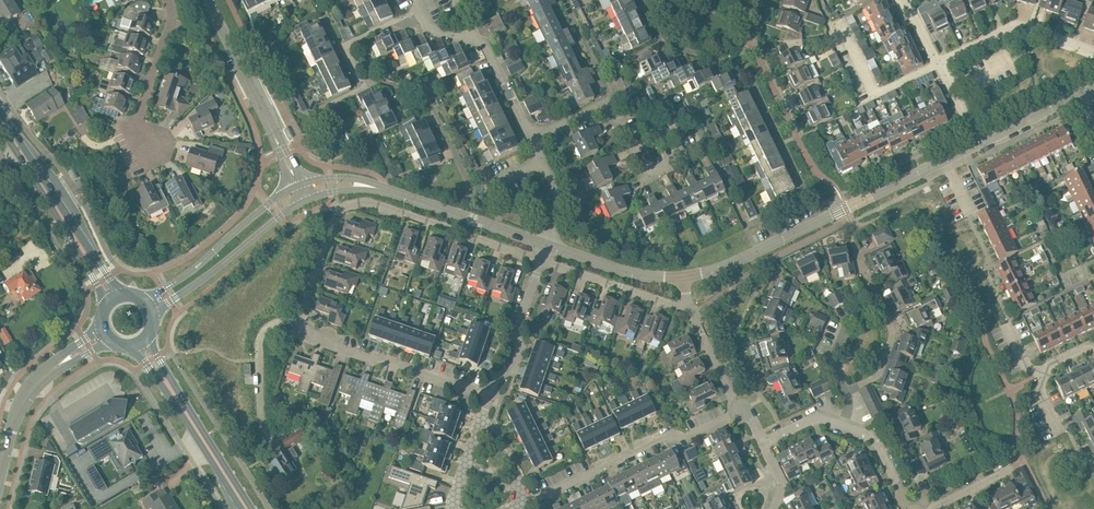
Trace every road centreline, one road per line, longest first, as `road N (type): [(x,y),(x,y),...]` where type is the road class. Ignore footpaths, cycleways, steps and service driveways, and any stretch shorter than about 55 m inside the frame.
road 1 (residential): [(489,397),(302,336),(299,324),(339,209),(368,202),(521,256)]
road 2 (residential): [(683,278),(732,264),(944,160)]
road 3 (residential): [(510,508),(741,411)]
road 4 (primary): [(114,300),(0,121)]
road 5 (primary): [(246,508),(140,343)]
road 6 (residential): [(151,313),(306,200)]
road 7 (residential): [(292,188),(143,302)]
road 8 (residential): [(375,187),(546,245)]
road 9 (residential): [(1093,51),(1011,27),(938,64)]
road 10 (residential): [(540,262),(690,308)]
road 11 (residential): [(938,64),(874,95),(836,21)]
road 12 (residential): [(275,137),(208,0)]
road 13 (residential): [(145,142),(138,120),(173,17),(168,0)]
road 14 (residential): [(546,245),(626,272),(683,278)]
road 15 (residential): [(707,146),(657,169),(640,163),(613,103)]
road 16 (residential): [(489,397),(496,378),(512,369),(535,277)]
road 17 (residential): [(0,477),(19,407),(53,370)]
road 18 (residential): [(531,139),(484,42),(471,39)]

